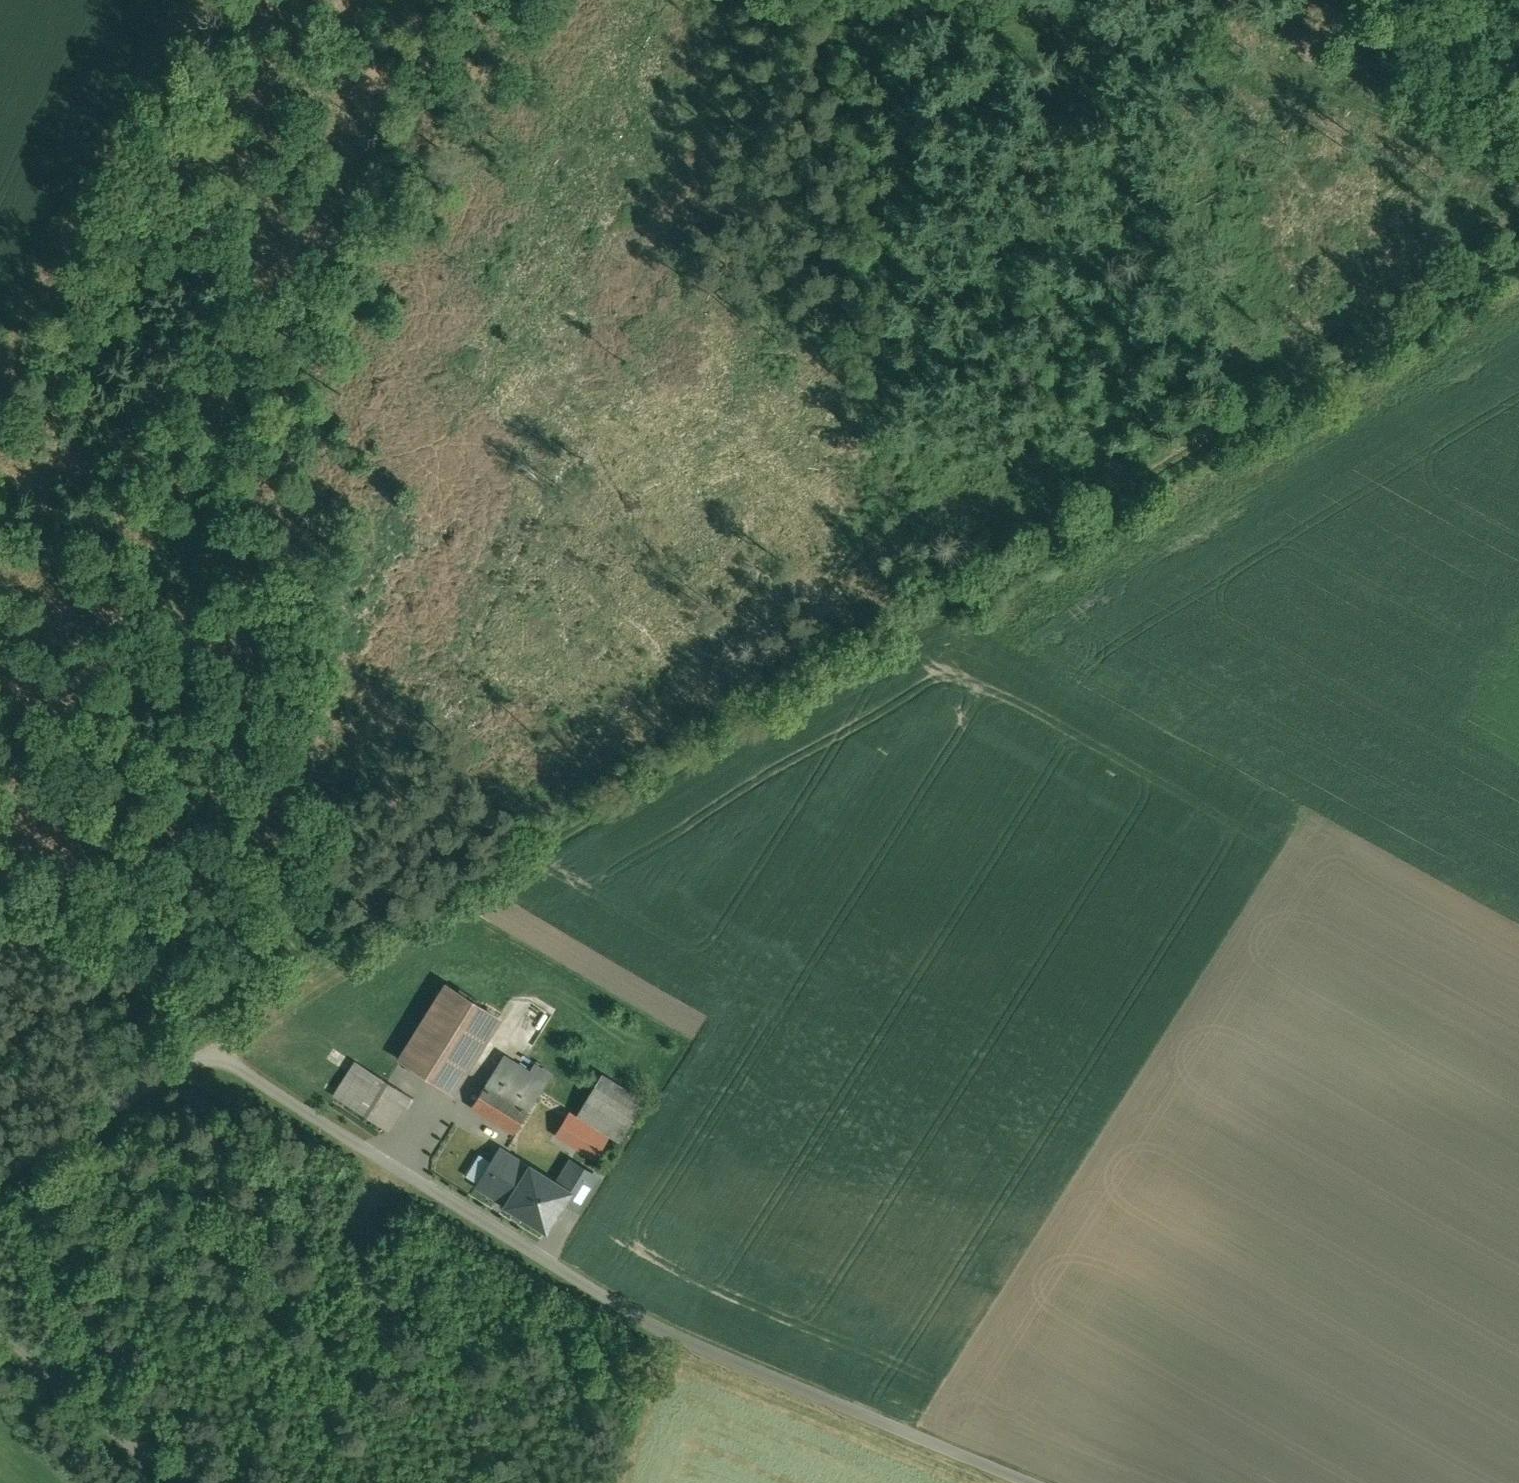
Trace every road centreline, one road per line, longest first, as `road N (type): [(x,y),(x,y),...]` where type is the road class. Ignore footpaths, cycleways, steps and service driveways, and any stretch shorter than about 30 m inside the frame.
road 1 (unclassified): [(0,1191),(86,1112),(233,1073),(459,1188),(661,1322),(1065,1482)]
road 2 (unclassified): [(171,1482),(0,1336)]

